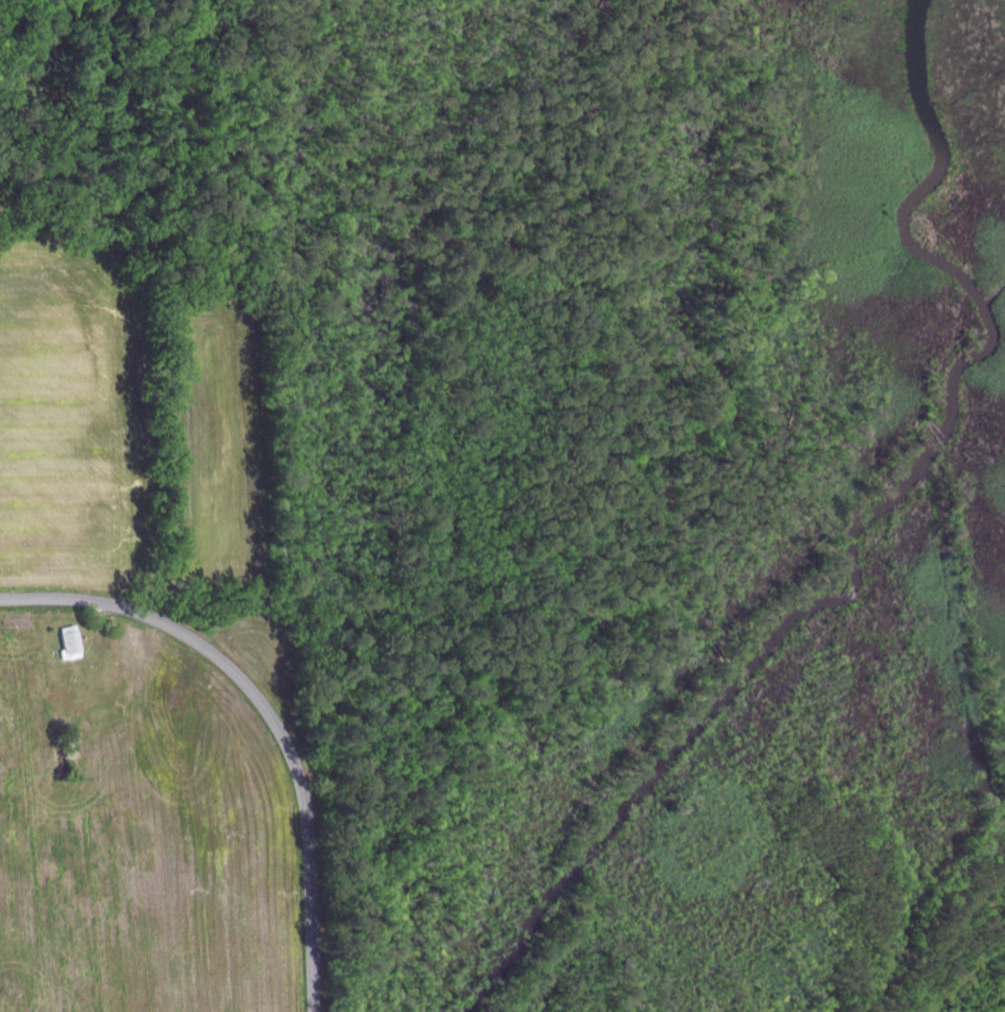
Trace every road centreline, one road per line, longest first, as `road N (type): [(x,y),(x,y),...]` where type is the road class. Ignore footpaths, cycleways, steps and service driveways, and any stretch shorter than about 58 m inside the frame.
road 1 (tertiary): [(0,600),(75,600),(147,616),(204,647),(275,721),(305,800),(310,1011)]

